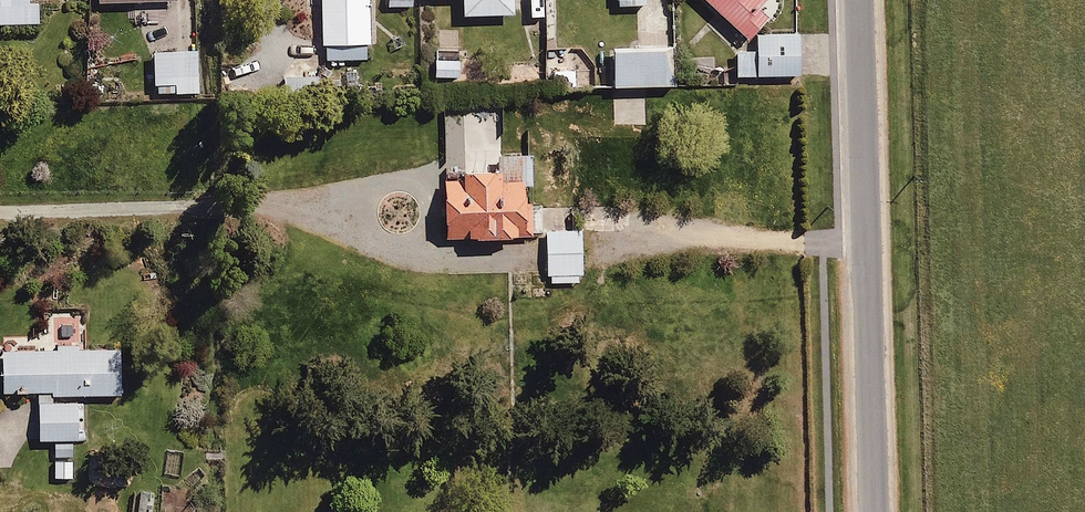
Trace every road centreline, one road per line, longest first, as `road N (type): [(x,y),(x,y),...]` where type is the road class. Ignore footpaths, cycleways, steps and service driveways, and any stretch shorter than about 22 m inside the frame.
road 1 (unclassified): [(879,511),(858,0)]

